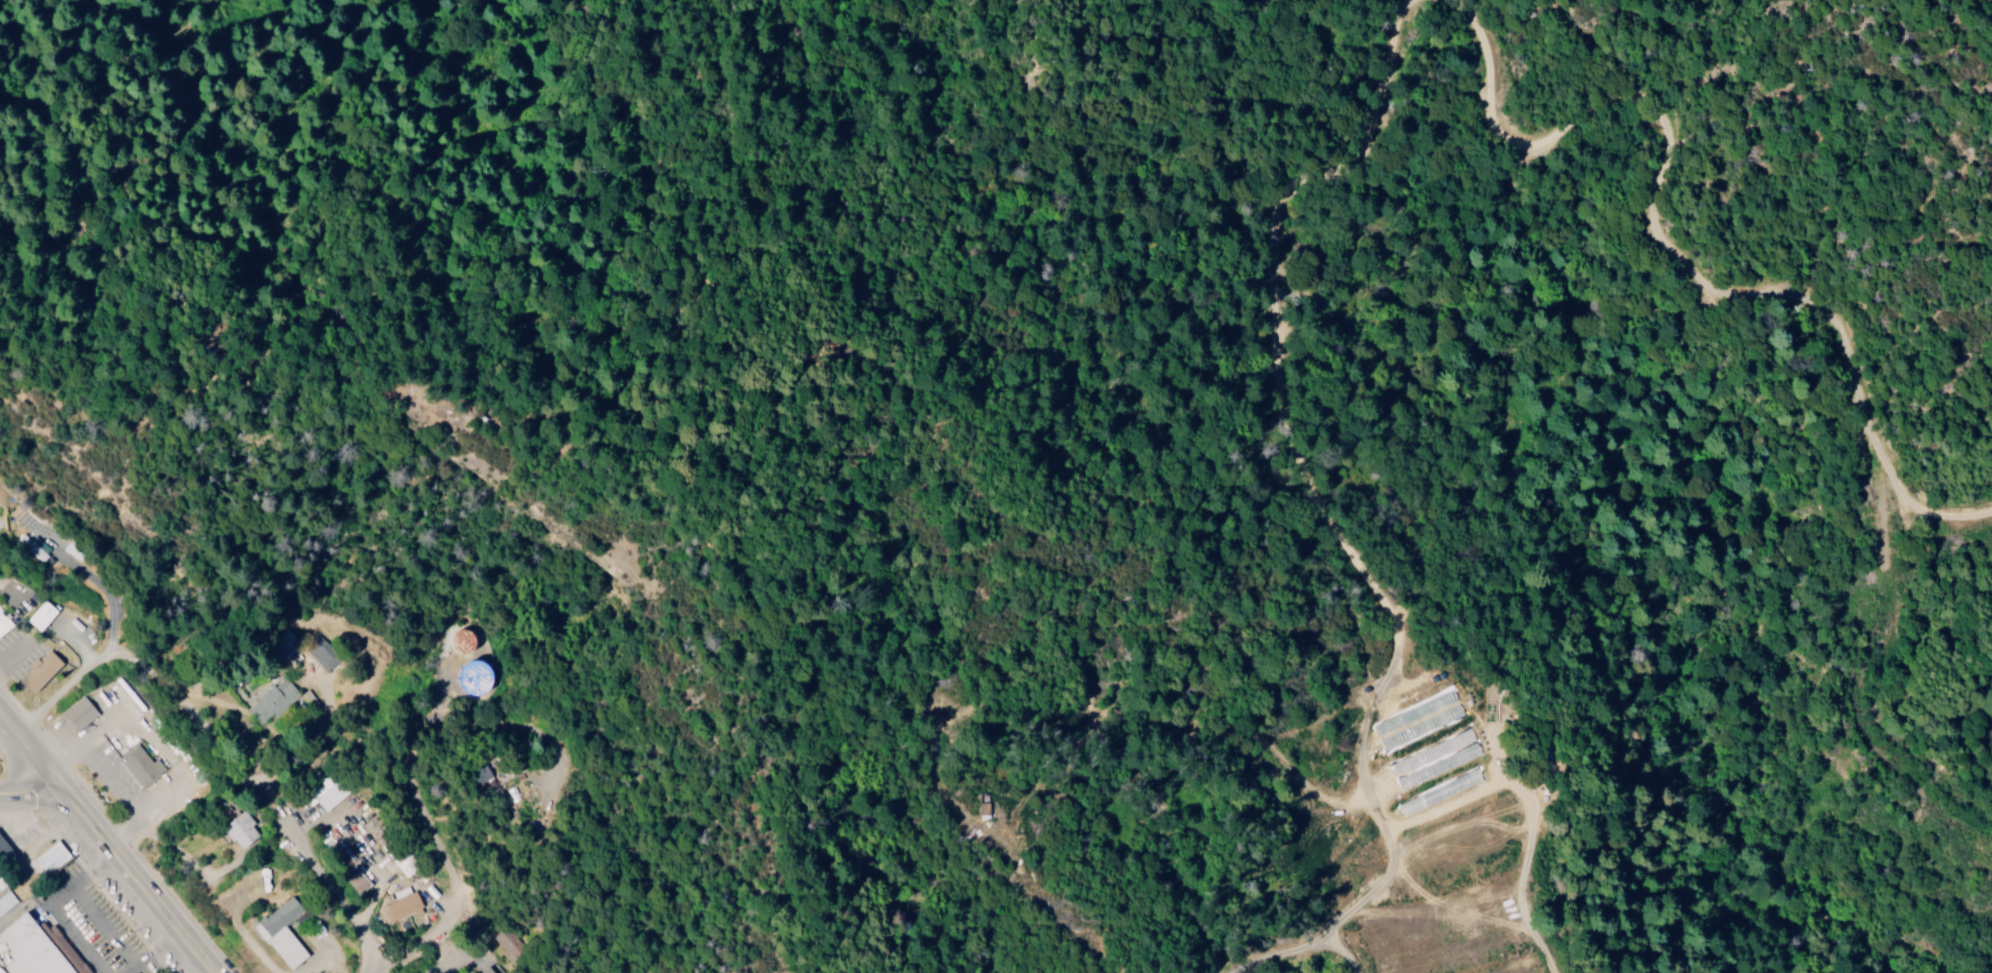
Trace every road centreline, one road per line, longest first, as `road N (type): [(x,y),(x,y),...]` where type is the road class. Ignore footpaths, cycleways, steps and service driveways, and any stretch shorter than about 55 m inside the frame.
road 1 (residential): [(375,972),(365,930),(143,652)]
road 2 (secondary): [(193,972),(0,720)]
road 3 (residential): [(45,777),(137,710),(159,706),(202,717)]
road 4 (residential): [(375,972),(418,955),(451,901),(480,901)]

